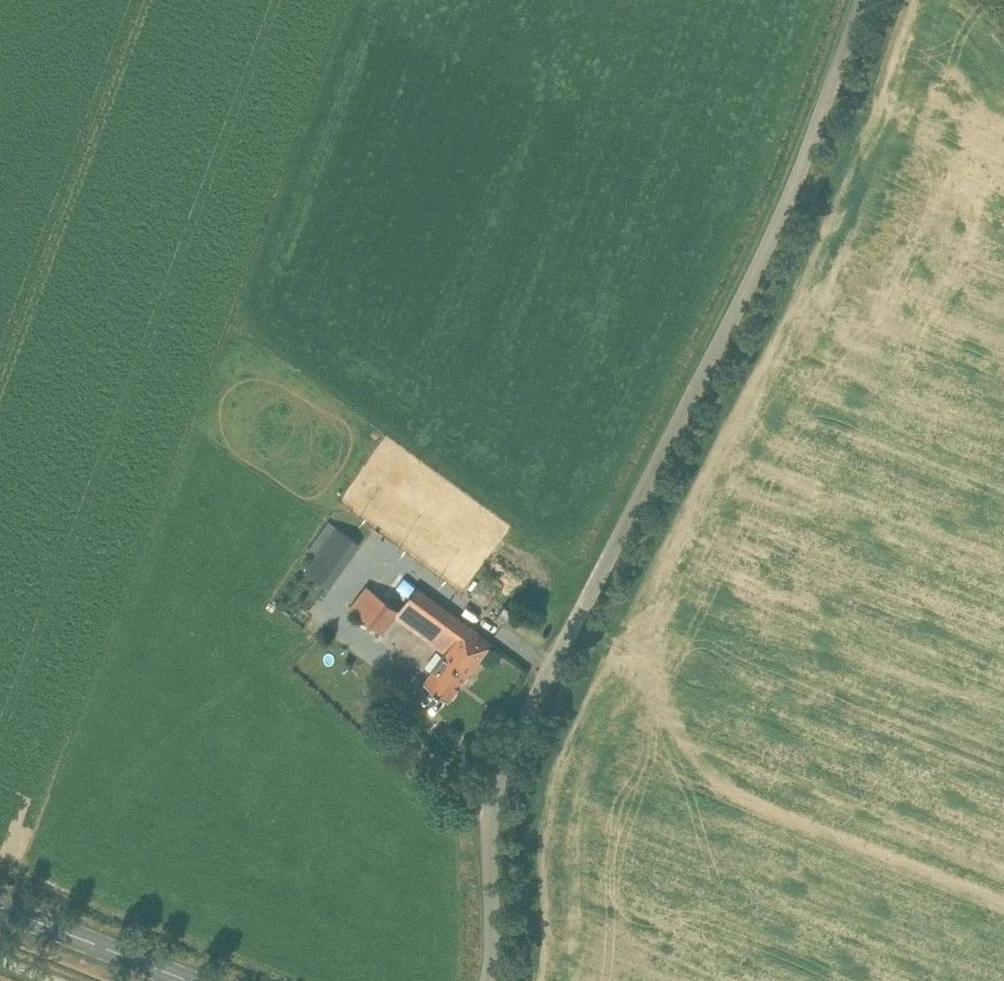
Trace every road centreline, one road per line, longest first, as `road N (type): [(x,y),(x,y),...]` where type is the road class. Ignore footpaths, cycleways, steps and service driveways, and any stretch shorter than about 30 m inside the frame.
road 1 (unclassified): [(492,980),(496,847),(517,746),(731,320),(863,0)]
road 2 (tertiary): [(193,980),(0,906)]

